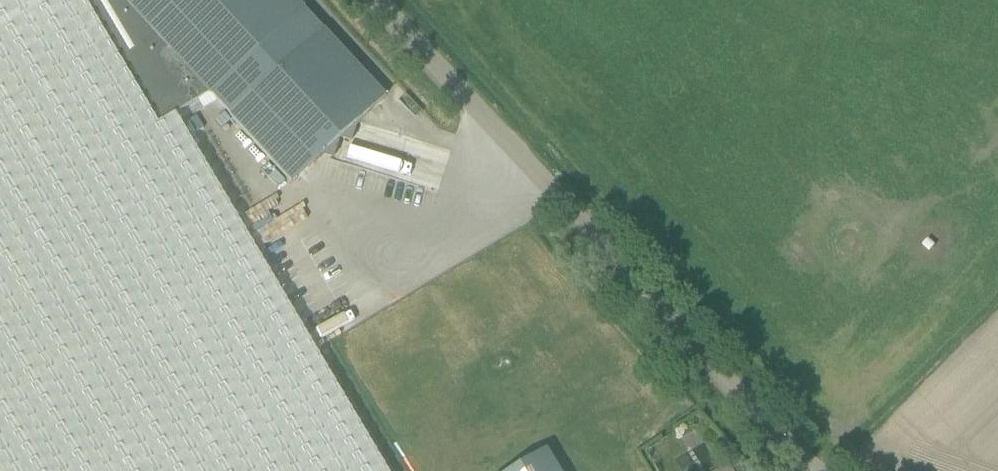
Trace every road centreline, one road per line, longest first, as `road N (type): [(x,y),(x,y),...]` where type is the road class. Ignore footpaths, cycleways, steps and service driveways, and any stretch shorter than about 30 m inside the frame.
road 1 (unclassified): [(803,470),(357,0)]

